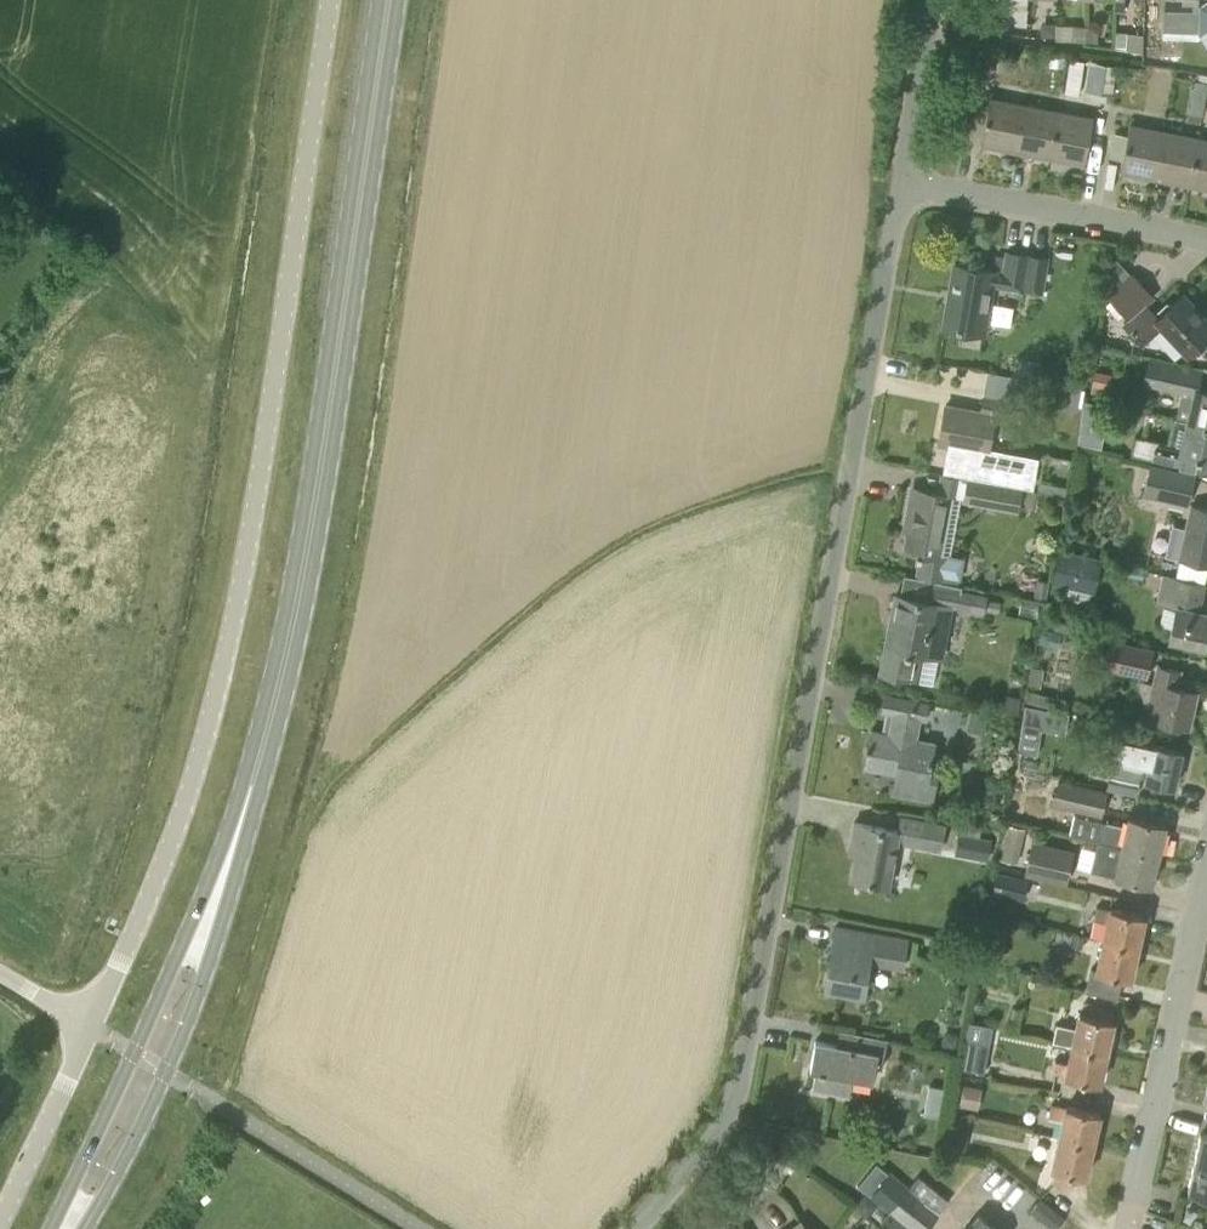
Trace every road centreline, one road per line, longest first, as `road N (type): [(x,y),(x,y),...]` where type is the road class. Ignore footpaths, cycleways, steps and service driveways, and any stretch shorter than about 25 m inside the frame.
road 1 (primary): [(389,0),(319,470),(274,702),(190,967),(66,1228)]
road 2 (residential): [(633,1228),(722,1121),(739,1086),(899,180)]
road 3 (unclassified): [(329,0),(265,437),(218,684),(187,795),(91,1027)]
road 4 (residential): [(1131,1228),(1206,881)]
road 5 (residential): [(1206,241),(899,180)]
road 6 (unclassified): [(91,1027),(0,1220)]
road 7 (residential): [(933,0),(899,180)]

